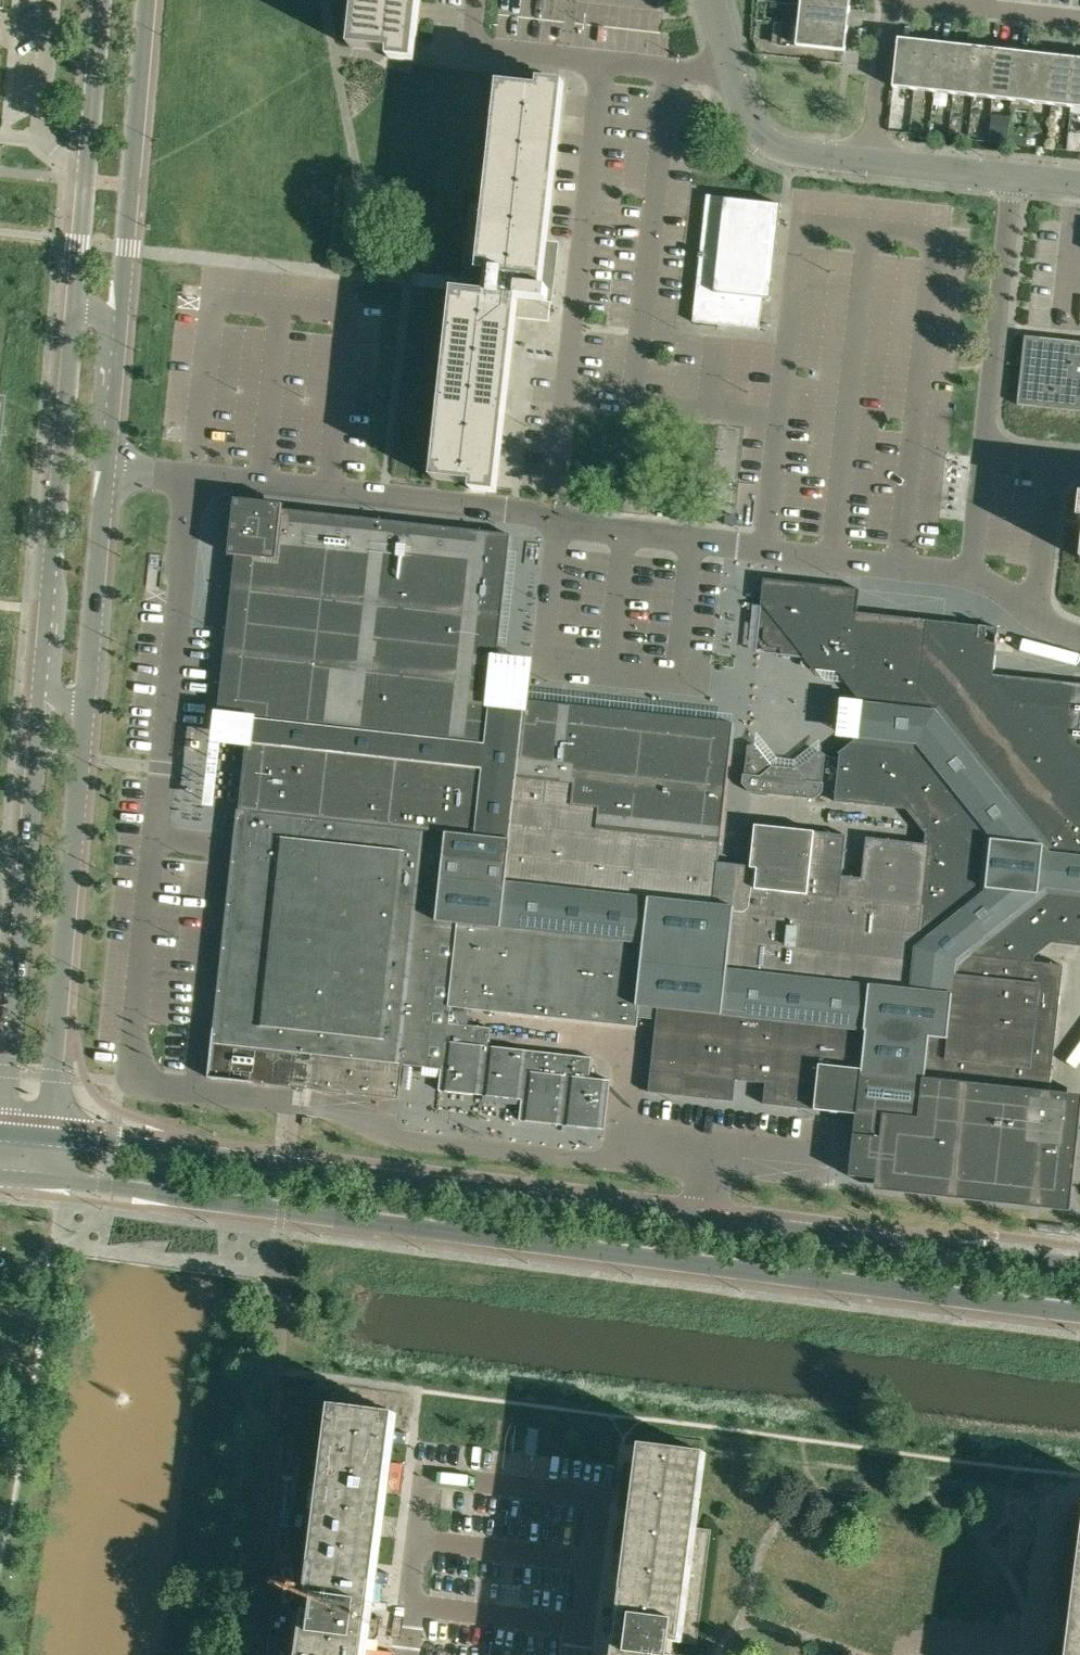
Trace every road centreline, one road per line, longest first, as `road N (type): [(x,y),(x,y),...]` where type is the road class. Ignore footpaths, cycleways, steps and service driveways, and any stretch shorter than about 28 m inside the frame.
road 1 (secondary): [(21,1179),(1079,1312)]
road 2 (secondary): [(1079,1268),(50,1138)]
road 3 (residential): [(1036,613),(971,573),(107,465)]
road 4 (residential): [(574,1654),(593,1500),(424,1480),(403,1654)]
road 5 (tertiary): [(44,680),(4,1133)]
road 6 (tertiary): [(50,1138),(84,710)]
road 7 (residential): [(556,485),(601,62)]
road 8 (tertiary): [(74,309),(44,680)]
road 9 (residential): [(1058,462),(988,456),(1017,176)]
road 10 (tertiary): [(118,329),(149,0)]
road 11 (tertiary): [(100,0),(74,309)]
road 12 (tertiary): [(84,710),(107,465)]
road 13 (residential): [(601,62),(470,48),(475,0)]
road 14 (residential): [(874,161),(769,140),(752,121),(738,77)]
road 15 (residential): [(874,161),(891,1)]
road 16 (residential): [(1036,613),(1058,462)]
road 17 (residential): [(1017,176),(874,161)]
road 18 (residential): [(738,77),(601,62)]
road 19 (tertiary): [(107,465),(118,329)]

